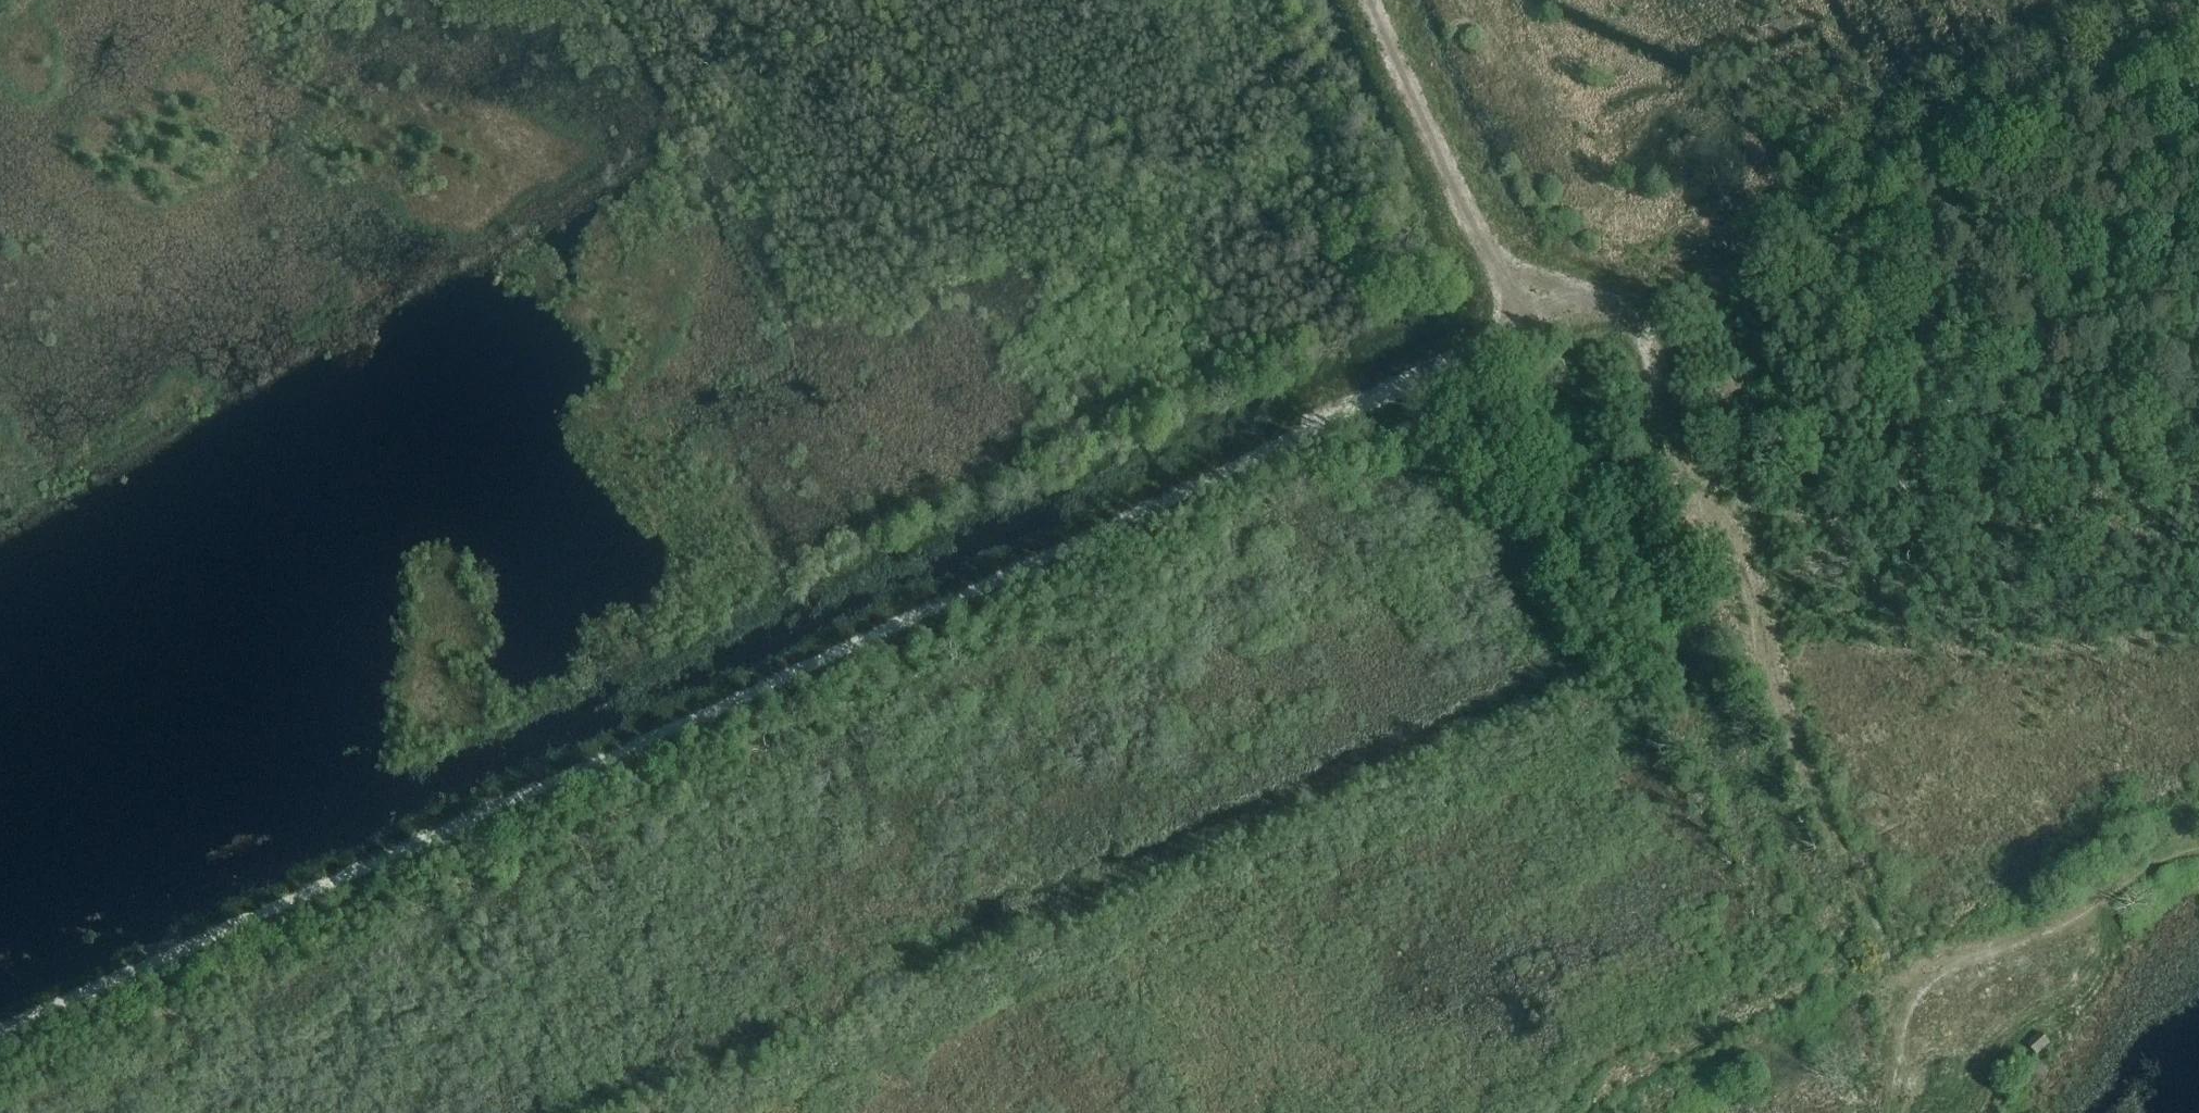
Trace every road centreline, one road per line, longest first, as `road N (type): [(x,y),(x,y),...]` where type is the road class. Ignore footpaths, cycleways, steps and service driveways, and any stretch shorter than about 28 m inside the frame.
road 1 (track): [(1841,849),(1775,685),(1749,571),(1661,390),(1643,335),(1626,320),(1529,284),(1491,256),(1368,0)]
road 2 (track): [(2198,848),(2128,880),(2069,921),(1921,987),(1905,1012),(1893,1112)]

